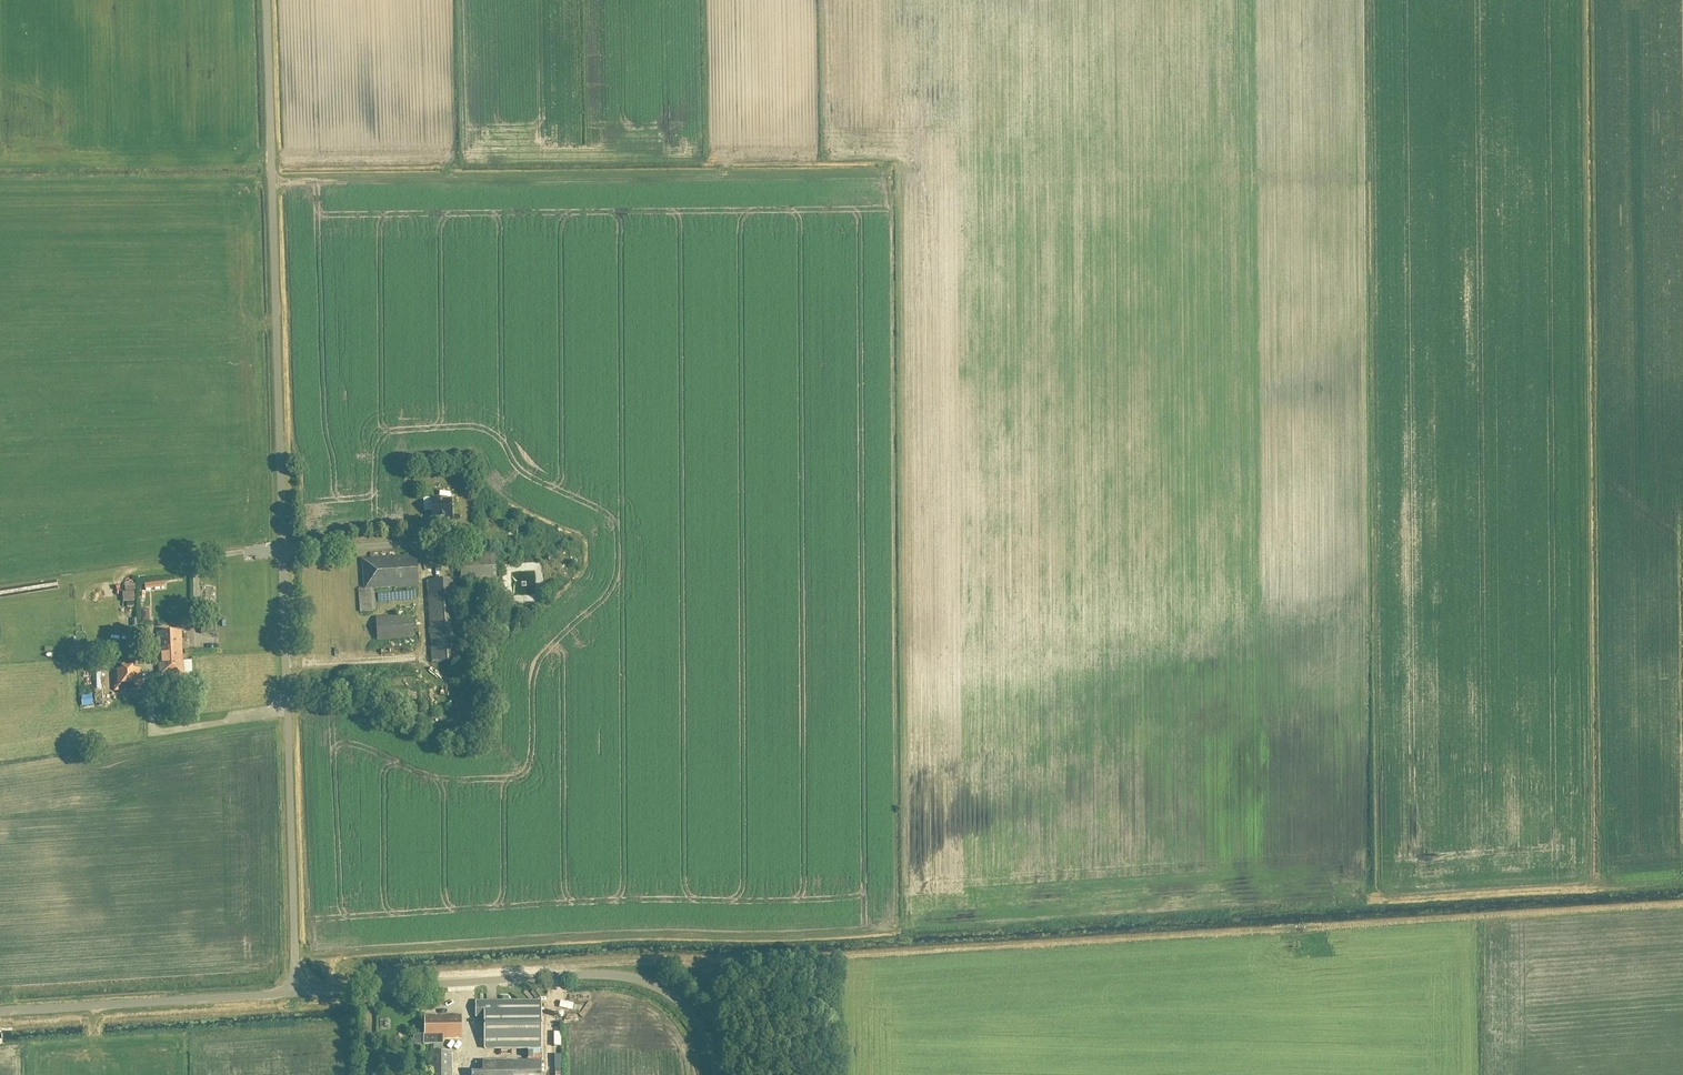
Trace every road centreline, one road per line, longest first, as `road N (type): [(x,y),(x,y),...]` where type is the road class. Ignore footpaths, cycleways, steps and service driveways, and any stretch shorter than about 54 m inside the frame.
road 1 (unclassified): [(296,993),(267,0)]
road 2 (unclassified): [(716,1074),(711,1046),(682,1005),(628,977),(296,993)]
road 3 (unclassified): [(296,993),(0,1012)]

